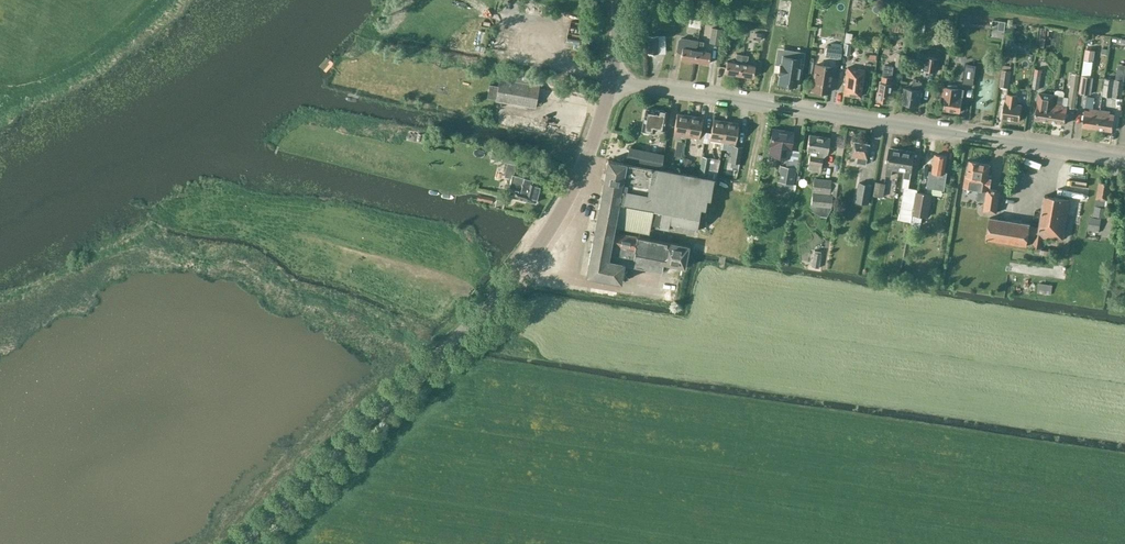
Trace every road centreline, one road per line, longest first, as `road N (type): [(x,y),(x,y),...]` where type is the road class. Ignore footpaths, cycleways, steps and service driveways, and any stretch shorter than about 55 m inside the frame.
road 1 (tertiary): [(239,543),(514,278),(582,170),(610,81)]
road 2 (residential): [(610,81),(1124,160)]

